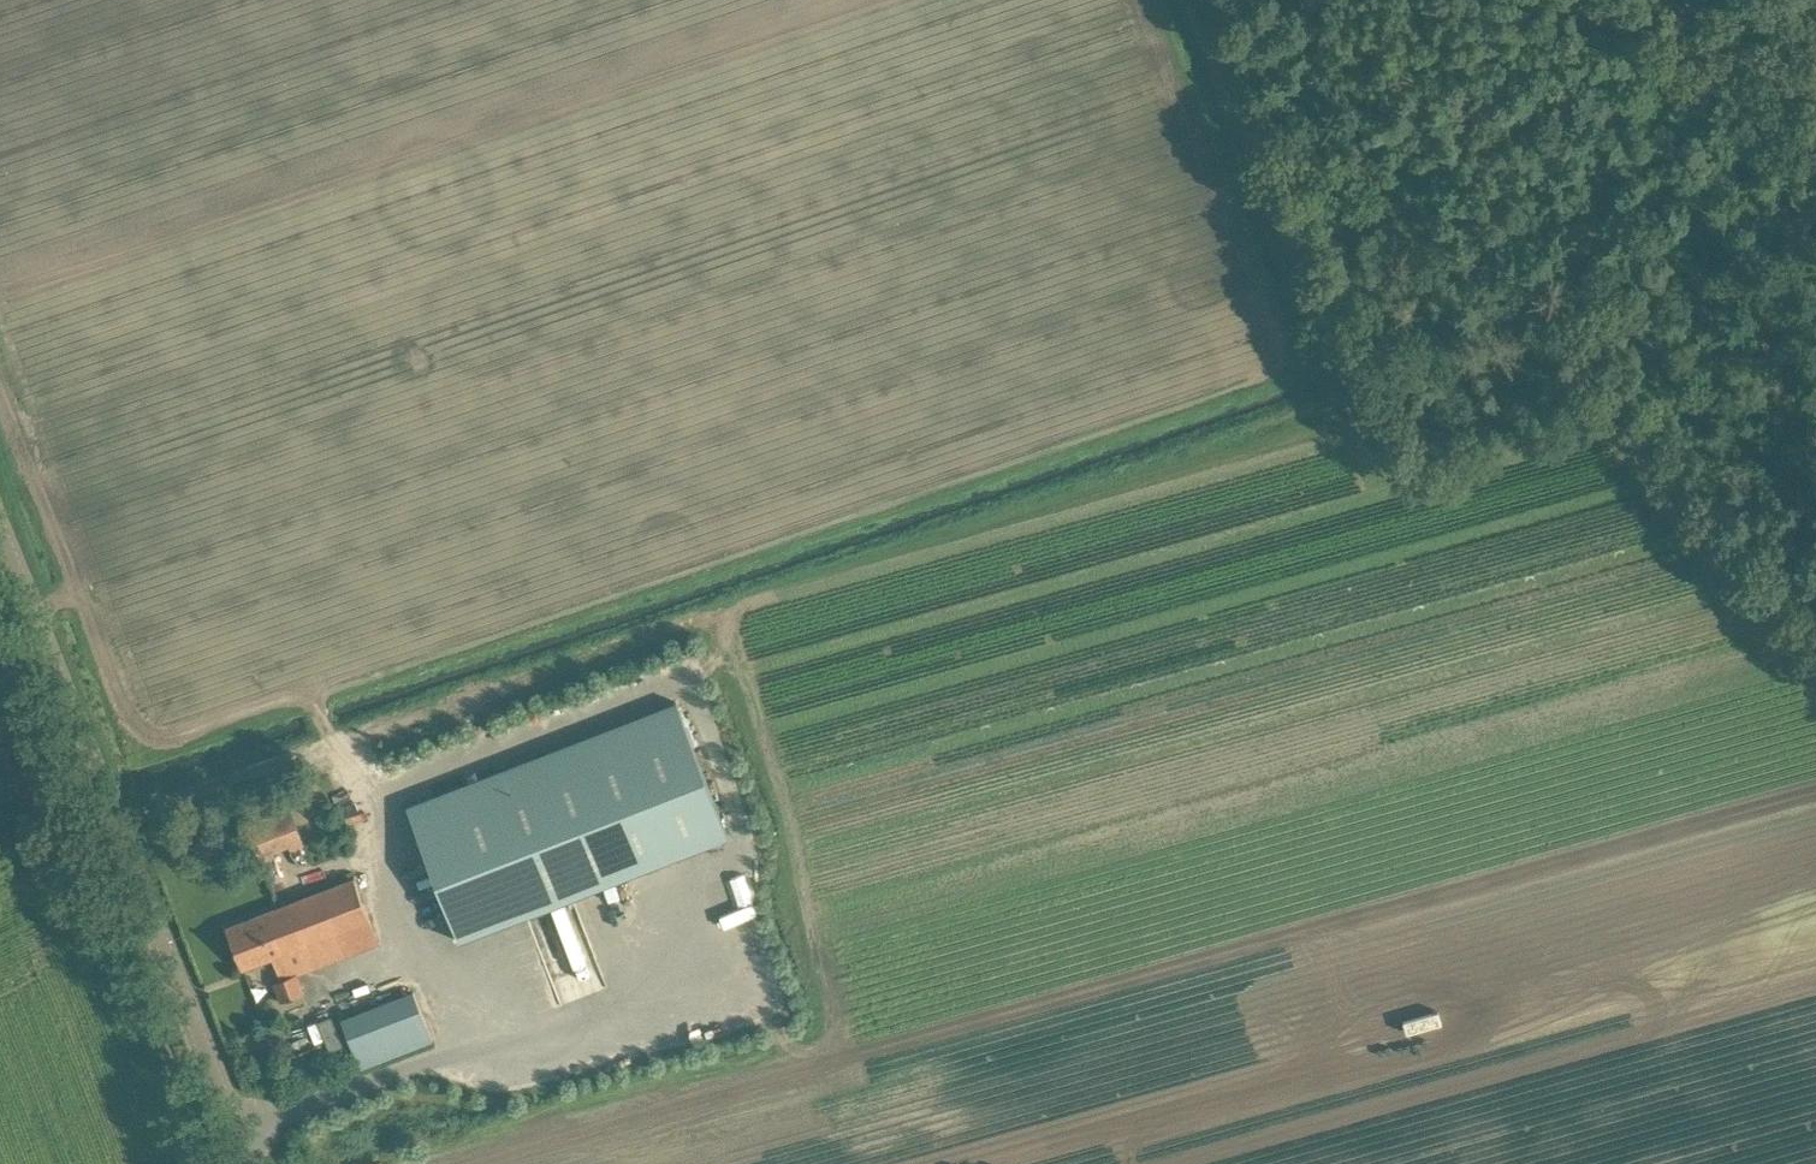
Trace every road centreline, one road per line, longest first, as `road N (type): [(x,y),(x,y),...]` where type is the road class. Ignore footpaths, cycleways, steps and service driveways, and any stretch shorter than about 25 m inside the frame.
road 1 (unclassified): [(248,1163),(0,547)]
road 2 (track): [(1815,515),(1703,393),(1624,340),(1565,326),(1440,362),(1428,351)]
road 3 (track): [(1345,378),(1200,0)]
road 4 (track): [(1428,351),(1288,0)]

